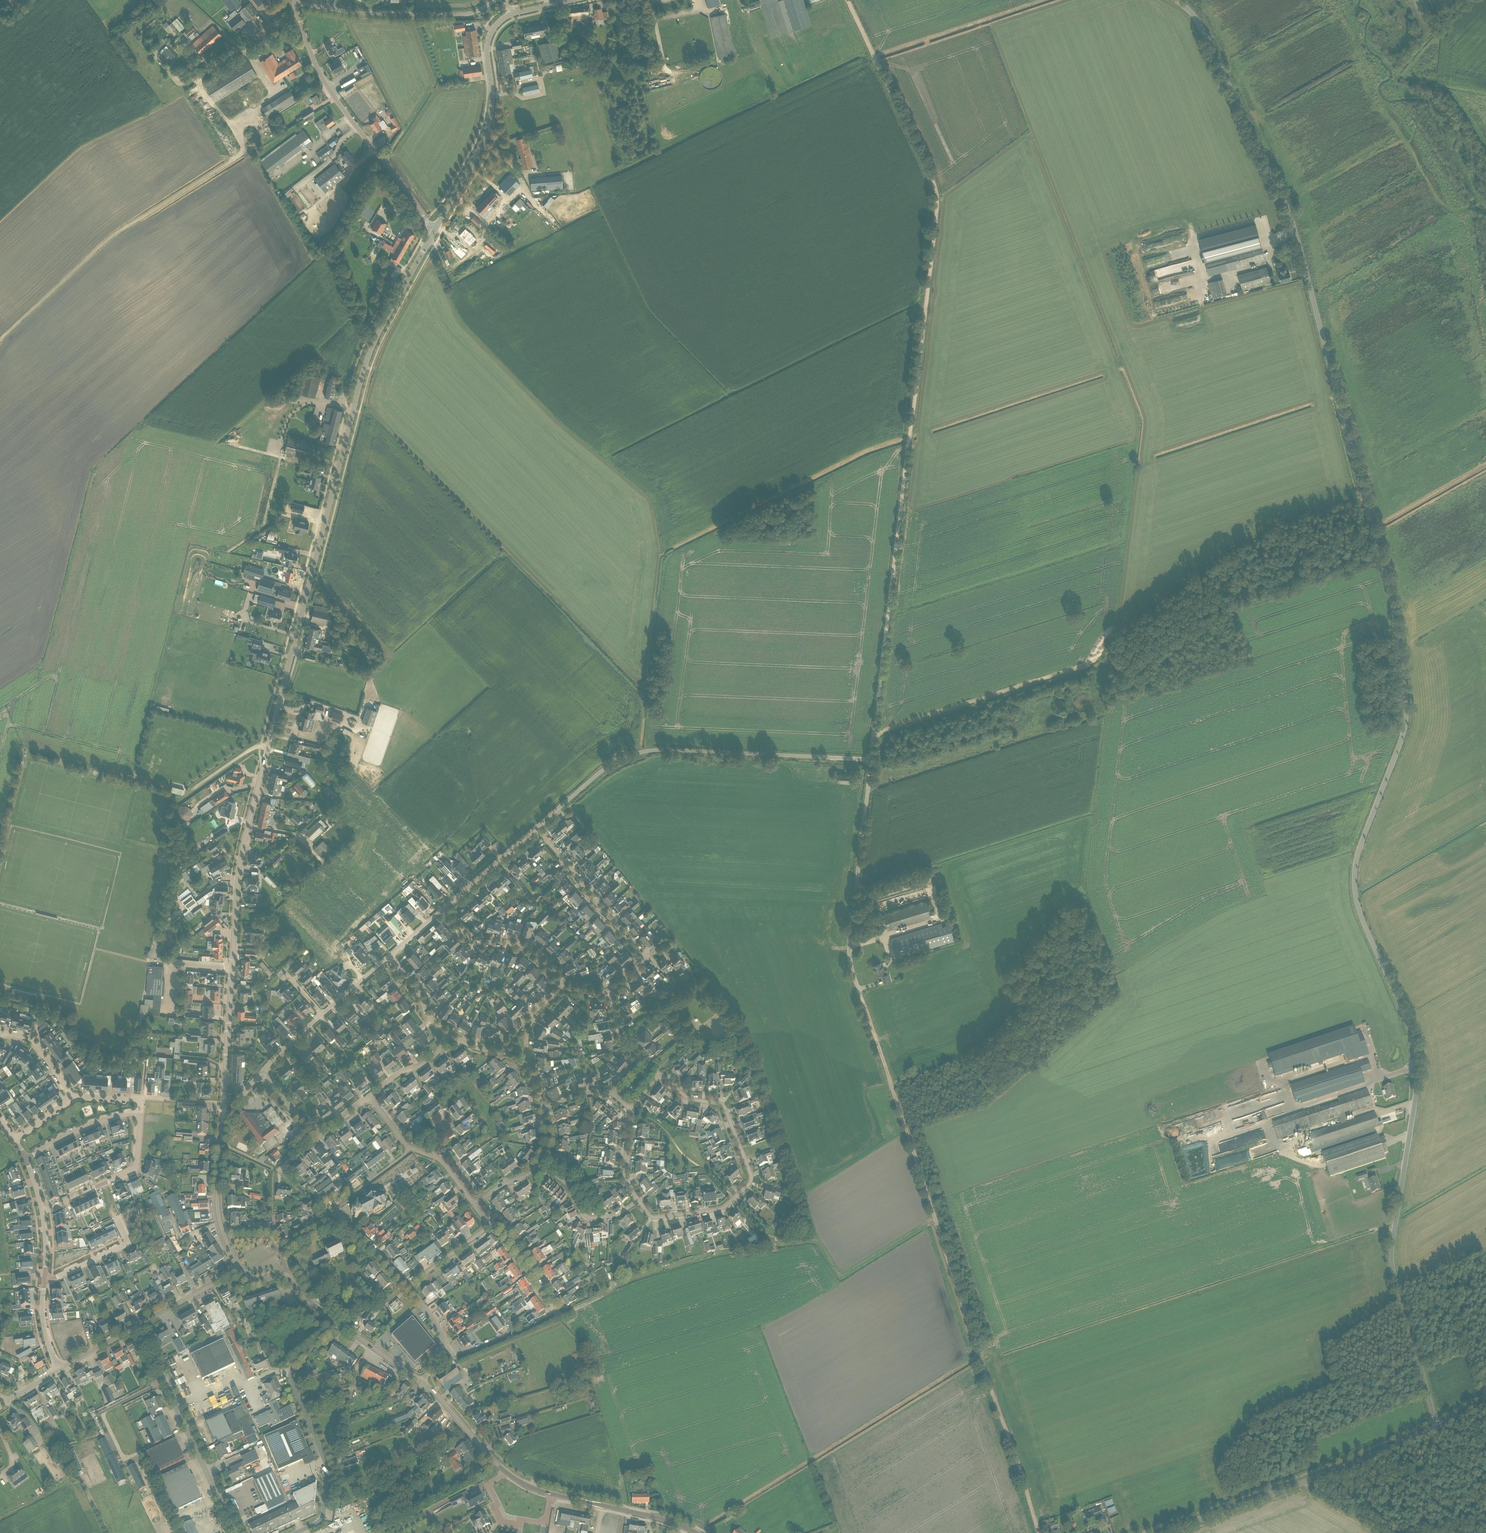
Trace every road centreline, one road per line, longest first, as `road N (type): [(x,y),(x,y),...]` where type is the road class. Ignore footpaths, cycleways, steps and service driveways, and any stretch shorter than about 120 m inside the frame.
road 1 (unclassified): [(1437,1427),(1393,1251),(1418,1087),(1415,1039),(1371,940),(1355,874),(1401,745),(1403,663),(1293,226),(1192,15),(1172,0)]
road 2 (tertiary): [(231,969),(243,846),(360,383),(435,229)]
road 3 (track): [(861,996),(1038,1532)]
road 4 (track): [(847,0),(937,199),(908,444)]
road 5 (unclassified): [(536,827),(603,769),(646,751),(870,759)]
road 6 (track): [(908,444),(870,759)]
road 7 (tertiary): [(1168,1532),(1437,1427)]
road 8 (tertiary): [(435,229),(331,92),(297,9)]
road 9 (unclassified): [(297,1532),(323,1516),(329,1468),(291,1371),(338,1323)]
road 10 (unclassified): [(861,996),(849,946),(870,759)]
road 11 (tertiary): [(435,229),(481,146),(491,107),(489,40),(511,14)]
road 12 (unclassified): [(235,1532),(138,1327)]
road 13 (unclassified): [(297,9),(427,16),(473,12),(495,0)]
road 14 (residential): [(730,1202),(751,1180),(726,1109),(687,1098),(660,1075)]
road 15 (residential): [(155,58),(185,84),(297,9)]
road 16 (residential): [(645,958),(536,827)]
road 17 (residential): [(140,1112),(135,1168),(43,1212)]
road 18 (residential): [(561,985),(527,946),(476,940),(443,909)]
road 19 (tertiary): [(694,1532),(551,1494)]
road 20 (residential): [(505,1472),(488,1483),(503,1523),(545,1523),(551,1494)]
road 21 (tertiary): [(223,1101),(231,969)]
road 22 (residential): [(638,1200),(618,1214),(591,1218),(569,1186),(538,1165)]
road 23 (unclassified): [(443,909),(536,827)]
road 24 (residential): [(27,1160),(65,1136),(140,1112)]
road 25 (tertiary): [(505,1472),(421,1382)]

